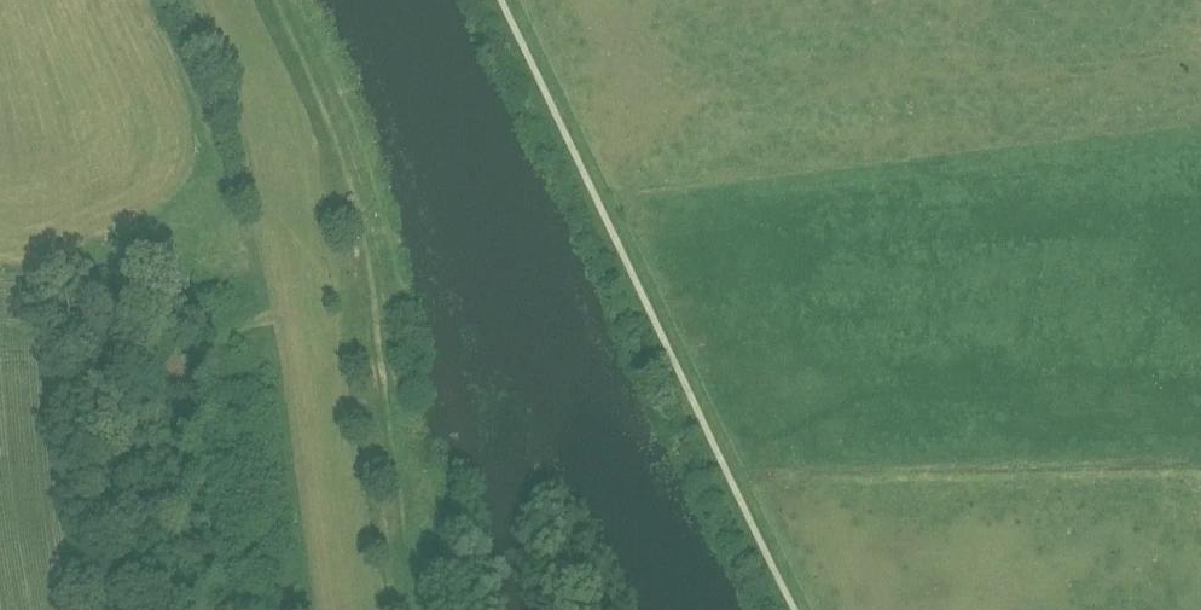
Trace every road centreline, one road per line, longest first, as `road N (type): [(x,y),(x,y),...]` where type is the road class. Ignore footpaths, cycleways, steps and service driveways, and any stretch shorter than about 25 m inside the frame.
road 1 (track): [(277,0),(360,191),(416,609)]

